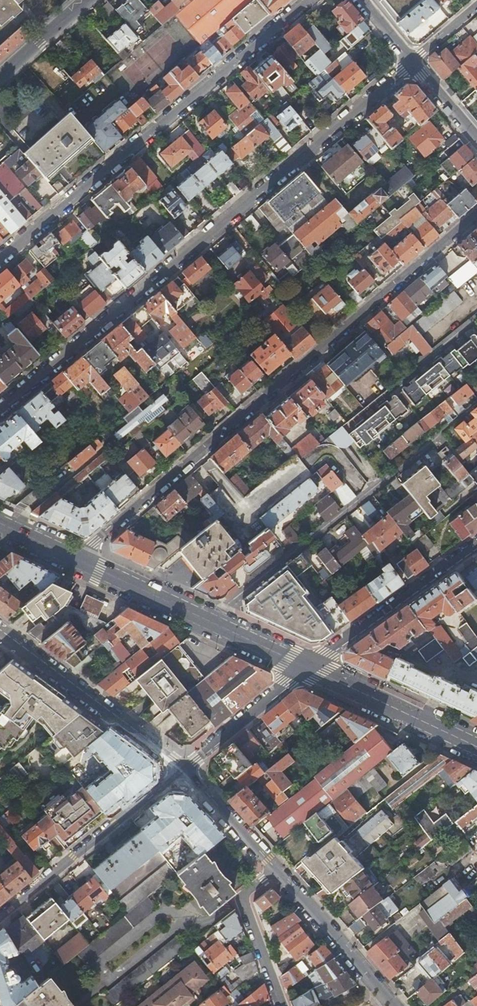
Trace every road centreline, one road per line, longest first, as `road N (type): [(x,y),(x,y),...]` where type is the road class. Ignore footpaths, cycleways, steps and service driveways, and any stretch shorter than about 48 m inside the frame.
road 1 (residential): [(411,63),(0,410)]
road 2 (residential): [(74,559),(476,216)]
road 3 (residential): [(310,0),(0,258)]
road 4 (residential): [(442,438),(210,620)]
road 5 (residential): [(182,769),(0,917)]
road 6 (residential): [(0,633),(182,769)]
road 7 (residential): [(476,544),(309,666)]
road 8 (secondary): [(476,746),(309,666)]
road 9 (residential): [(276,871),(388,1001)]
road 10 (residential): [(309,666),(182,769)]
road 11 (residential): [(282,1005),(243,901),(276,871)]
road 12 (secondary): [(210,620),(74,559)]
road 13 (residential): [(182,769),(276,871)]

